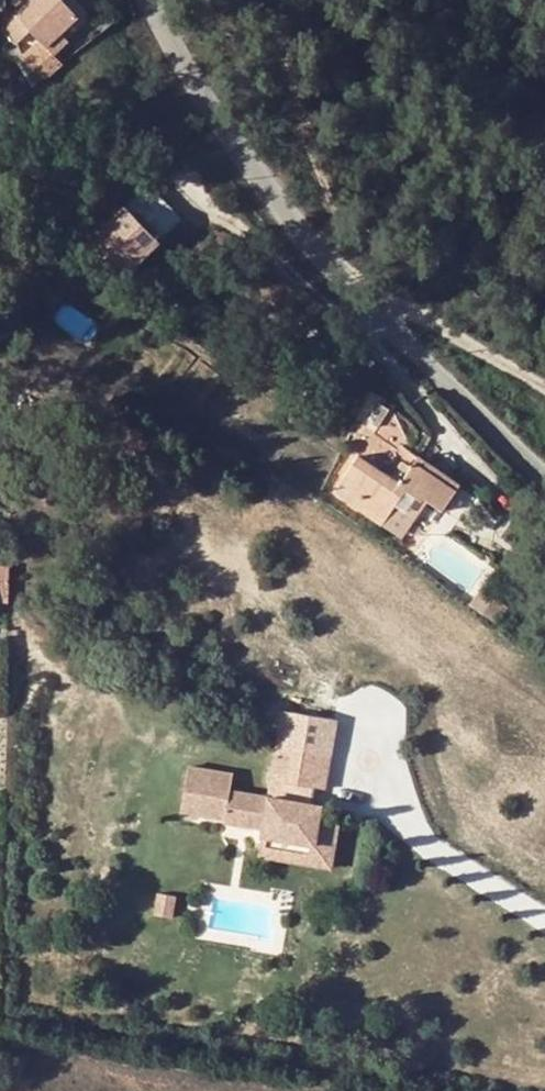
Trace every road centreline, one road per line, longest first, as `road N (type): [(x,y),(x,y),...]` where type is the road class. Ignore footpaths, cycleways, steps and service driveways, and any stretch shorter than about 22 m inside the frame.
road 1 (unclassified): [(149,0),(231,153),(277,215),(544,477)]
road 2 (track): [(544,389),(406,305),(364,307)]

